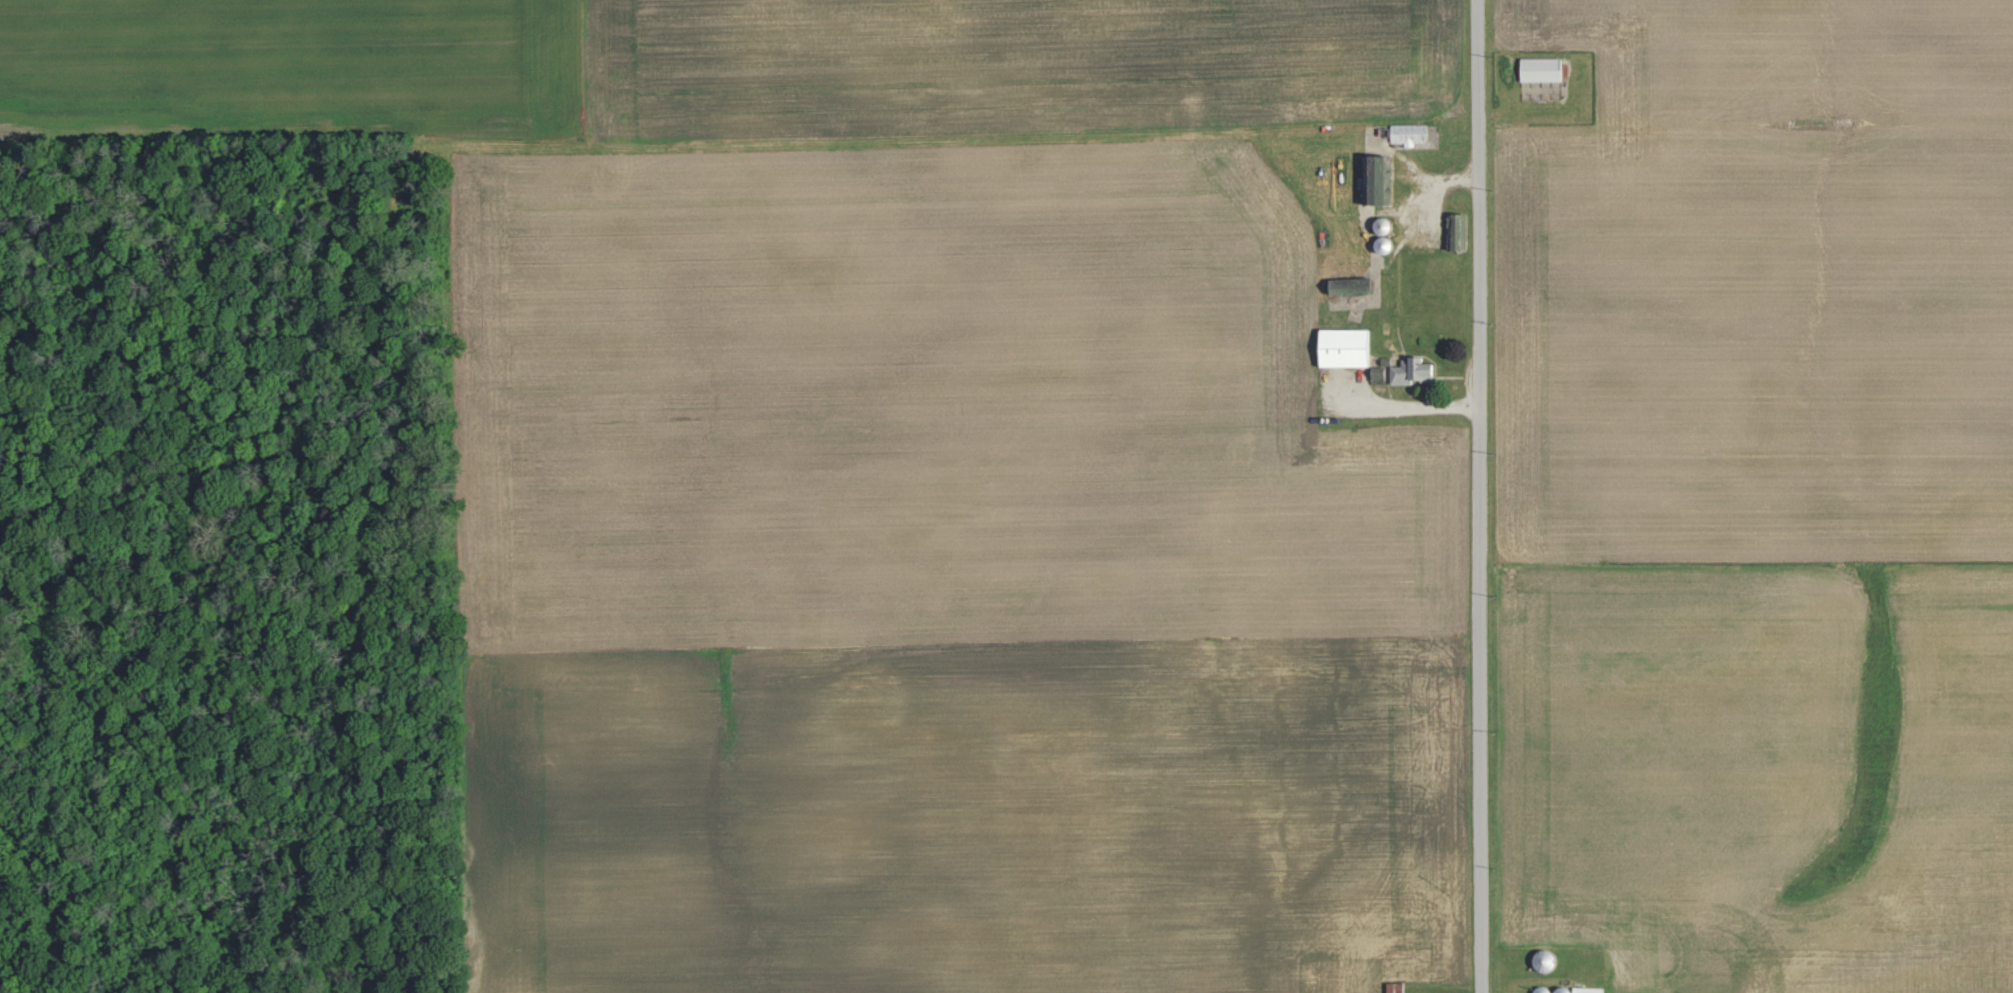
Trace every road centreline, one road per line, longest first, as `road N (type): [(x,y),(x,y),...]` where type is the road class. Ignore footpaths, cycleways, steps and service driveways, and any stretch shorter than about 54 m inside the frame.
road 1 (residential): [(1485,0),(1490,992)]

